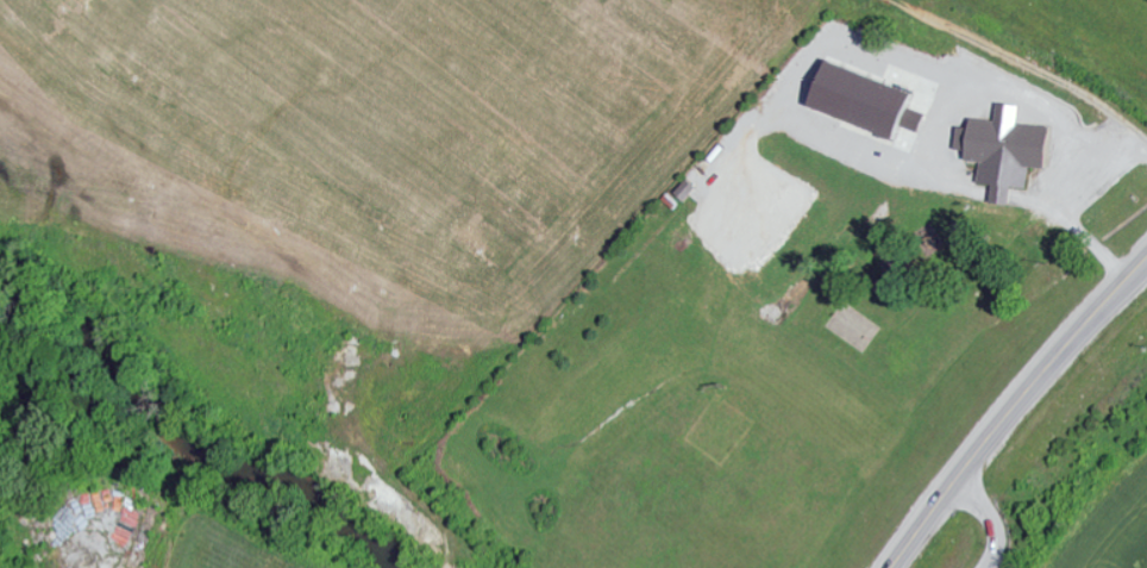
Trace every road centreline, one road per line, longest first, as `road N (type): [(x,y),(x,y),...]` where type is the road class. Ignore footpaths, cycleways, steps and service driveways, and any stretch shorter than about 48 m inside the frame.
road 1 (secondary): [(1146,263),(1004,424),(896,567)]
road 2 (residential): [(1146,134),(816,0)]
road 3 (residential): [(1063,567),(1089,524),(1146,368)]

